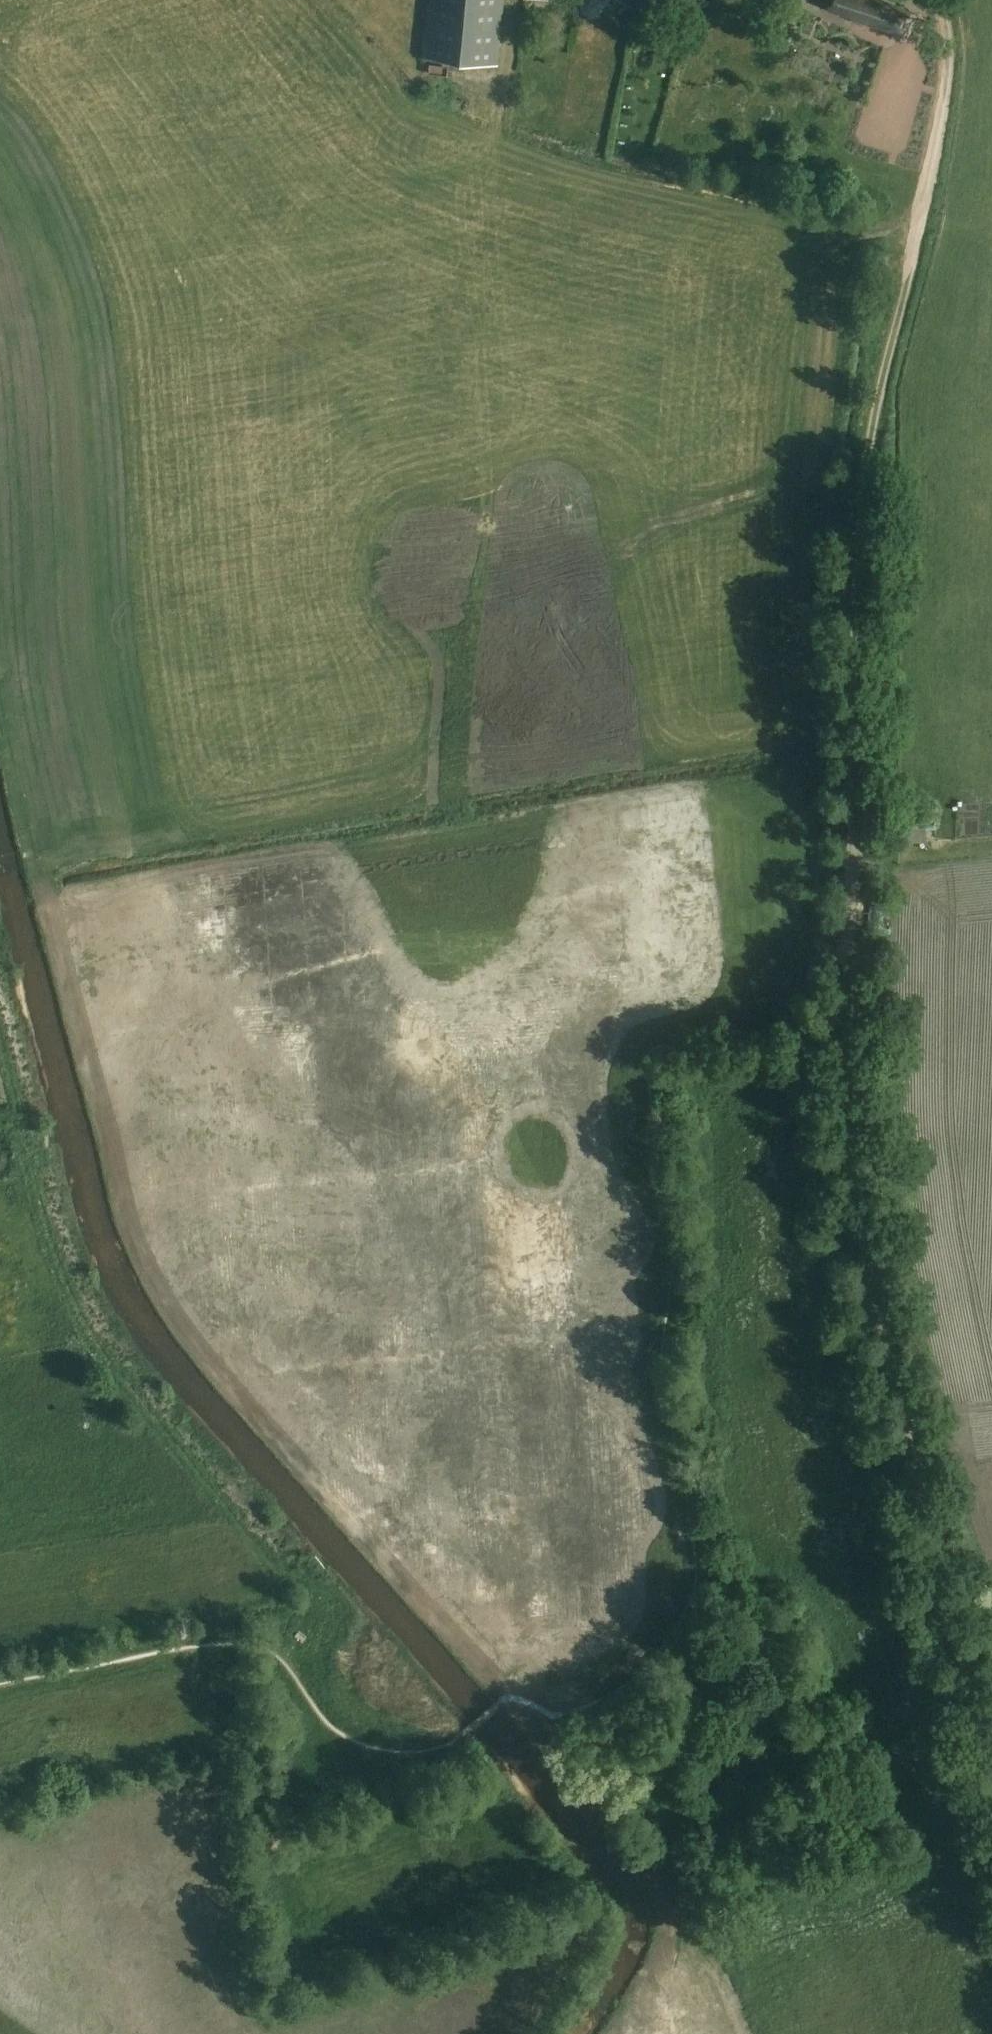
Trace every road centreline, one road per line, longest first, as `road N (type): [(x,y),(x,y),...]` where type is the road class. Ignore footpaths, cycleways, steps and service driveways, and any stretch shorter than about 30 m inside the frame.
road 1 (track): [(846,1018),(864,465),(926,214),(946,74),(941,0)]
road 2 (track): [(991,1770),(910,1490),(868,1286),(851,1151),(846,1018)]

